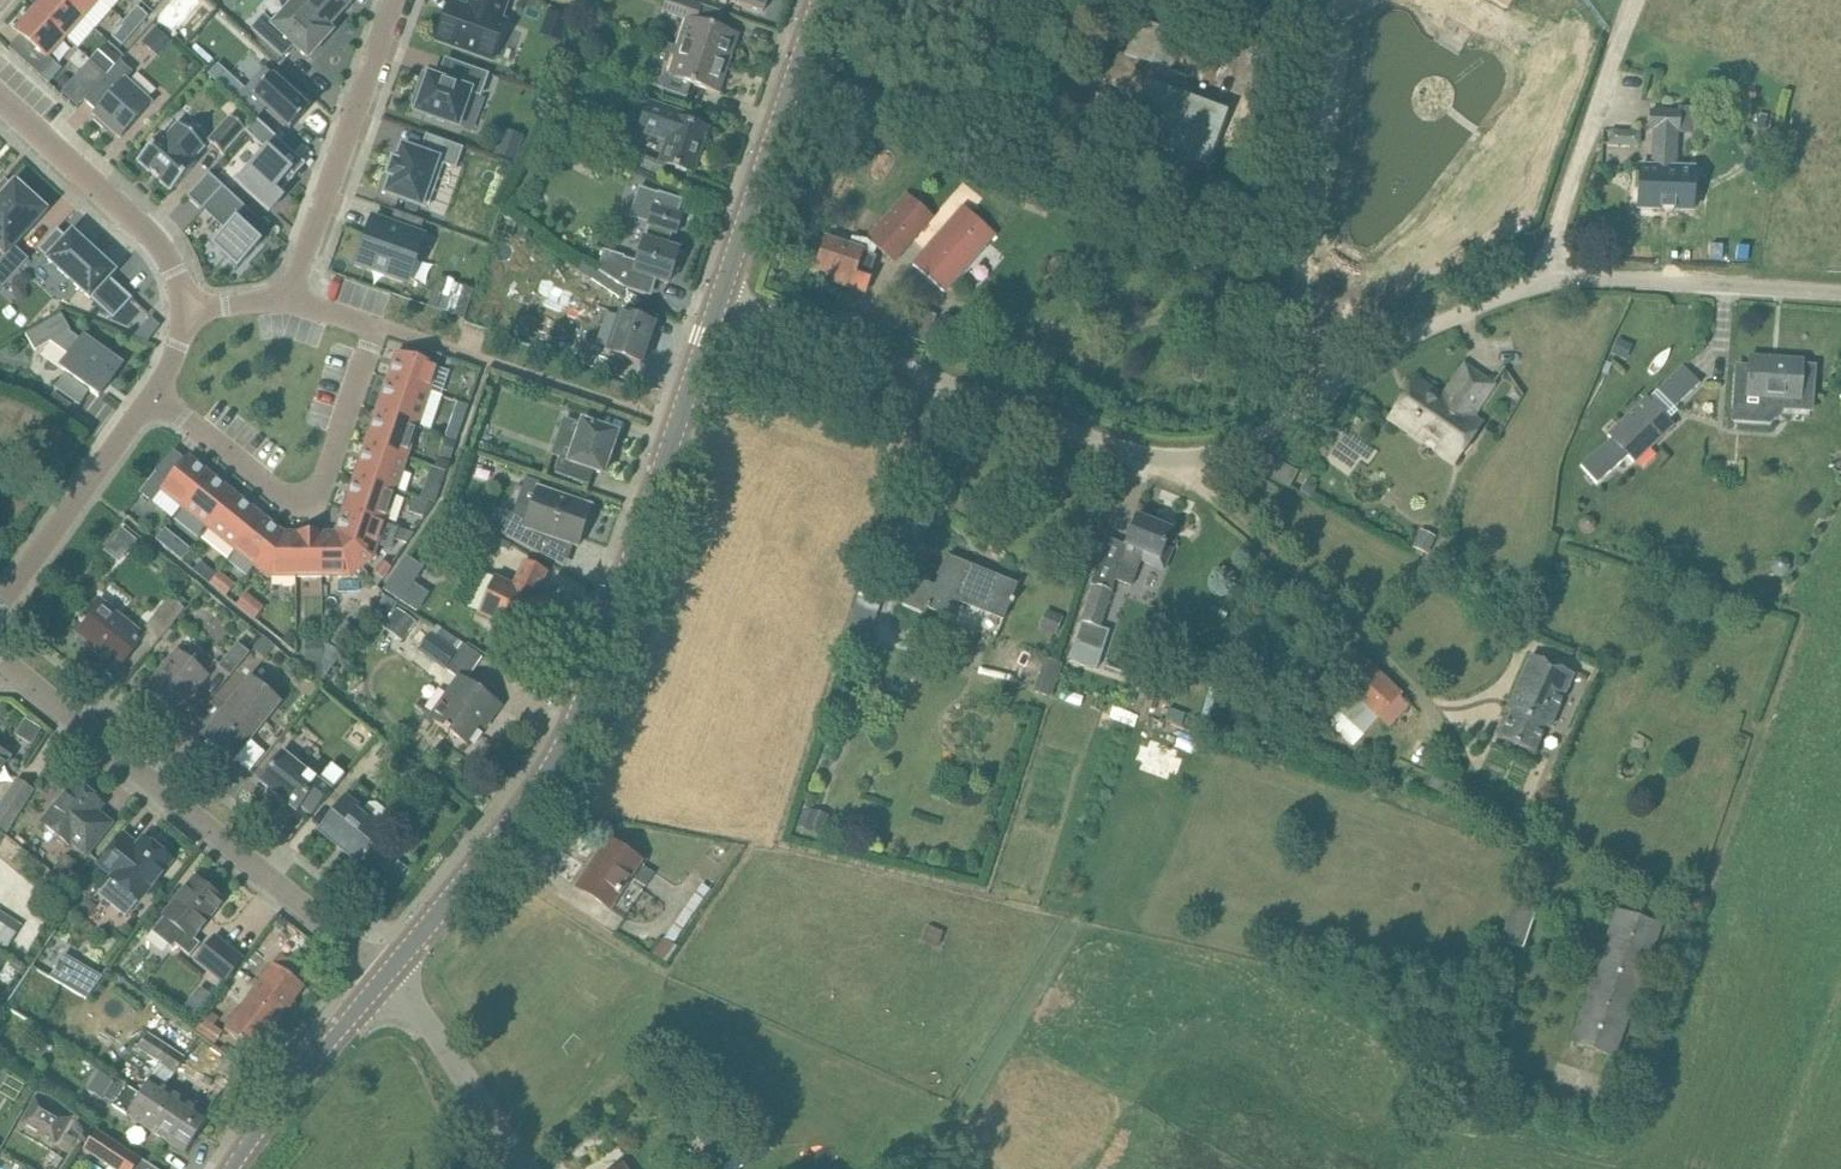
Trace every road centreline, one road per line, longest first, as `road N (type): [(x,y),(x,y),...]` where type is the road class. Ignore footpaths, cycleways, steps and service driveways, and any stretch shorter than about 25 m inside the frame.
road 1 (unclassified): [(1840,292),(1539,287),(1470,309),(1253,440),(1185,460),(1128,451),(713,287)]
road 2 (secondary): [(385,974),(564,734),(713,287)]
road 3 (residential): [(385,974),(0,657)]
road 4 (track): [(1517,829),(1491,803),(1417,692),(1309,592),(1185,460)]
road 5 (residential): [(158,400),(304,519),(322,501),(377,324),(292,301)]
road 6 (residential): [(292,301),(395,0)]
road 7 (secondary): [(713,287),(812,0)]
road 8 (track): [(1634,0),(1539,287)]
road 9 (residential): [(187,309),(178,272),(147,237),(0,101)]
road 10 (residential): [(0,601),(158,400)]
road 11 (secondary): [(233,1168),(385,974)]
road 12 (unclassified): [(531,1168),(385,974)]

